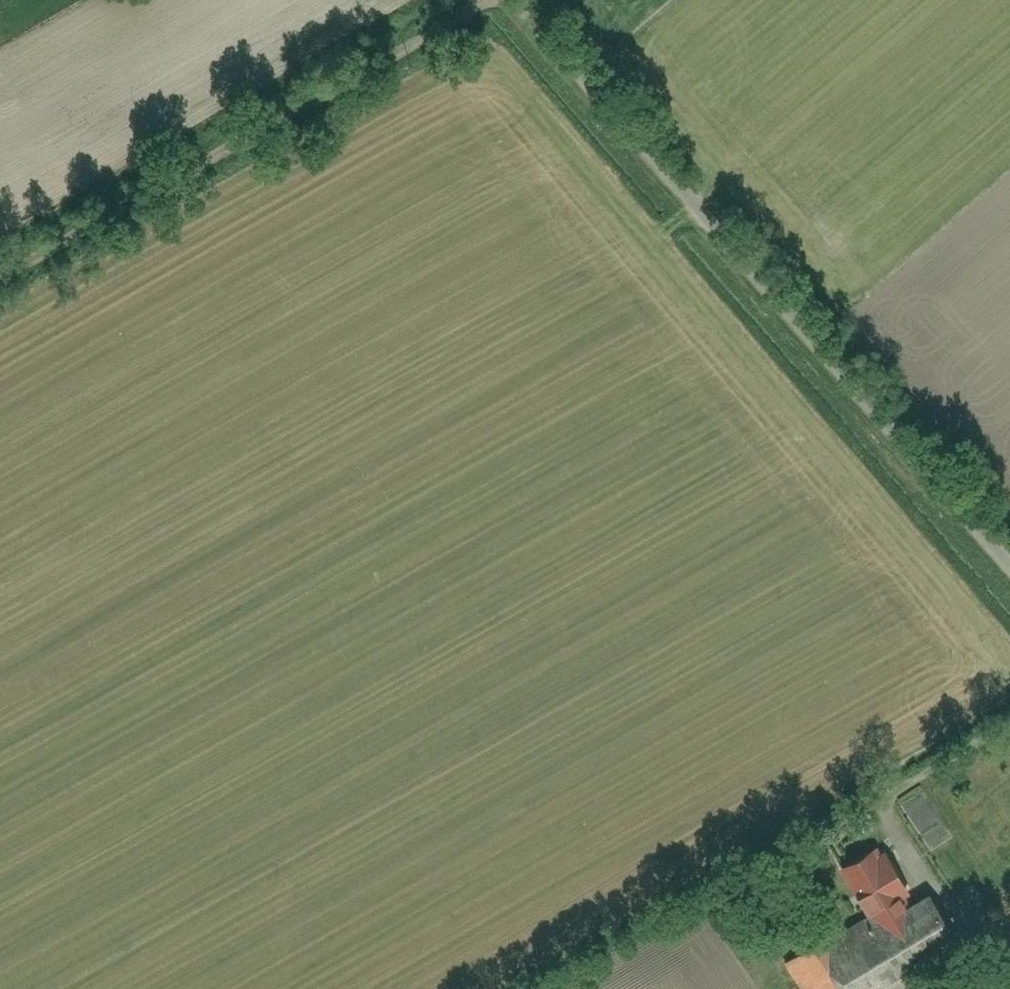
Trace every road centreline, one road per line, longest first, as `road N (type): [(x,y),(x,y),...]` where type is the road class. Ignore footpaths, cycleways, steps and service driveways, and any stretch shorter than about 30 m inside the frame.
road 1 (unclassified): [(515,0),(1009,571)]

